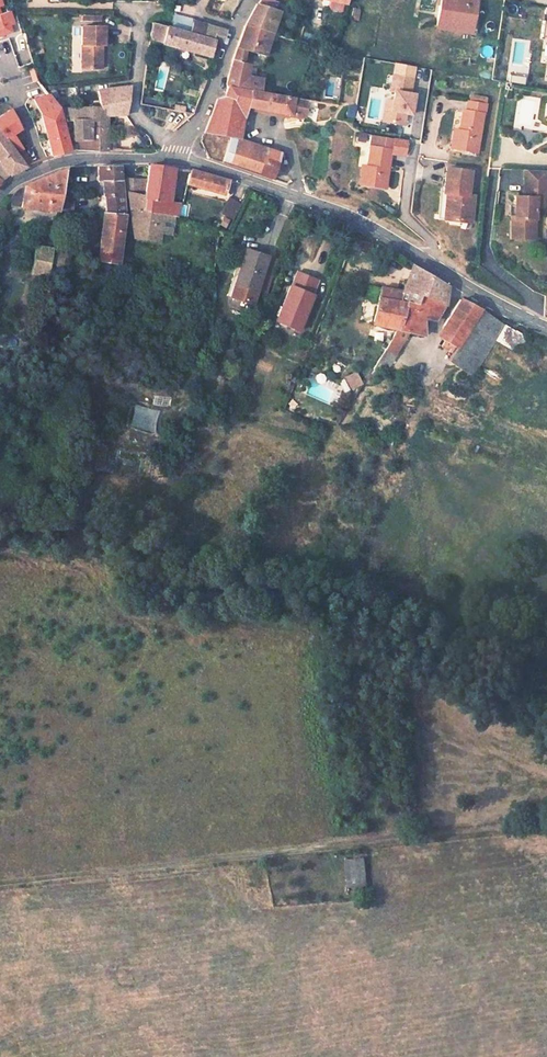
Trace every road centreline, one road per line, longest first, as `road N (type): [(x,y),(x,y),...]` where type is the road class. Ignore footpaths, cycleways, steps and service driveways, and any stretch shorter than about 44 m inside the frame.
road 1 (track): [(0,537),(75,548),(183,585),(350,617),(483,680),(546,696)]
road 2 (track): [(0,886),(546,826)]
road 3 (residential): [(173,160),(355,216),(546,331)]
road 4 (residential): [(0,194),(41,167),(83,158),(173,160)]
road 5 (residential): [(173,160),(203,119),(251,0)]

